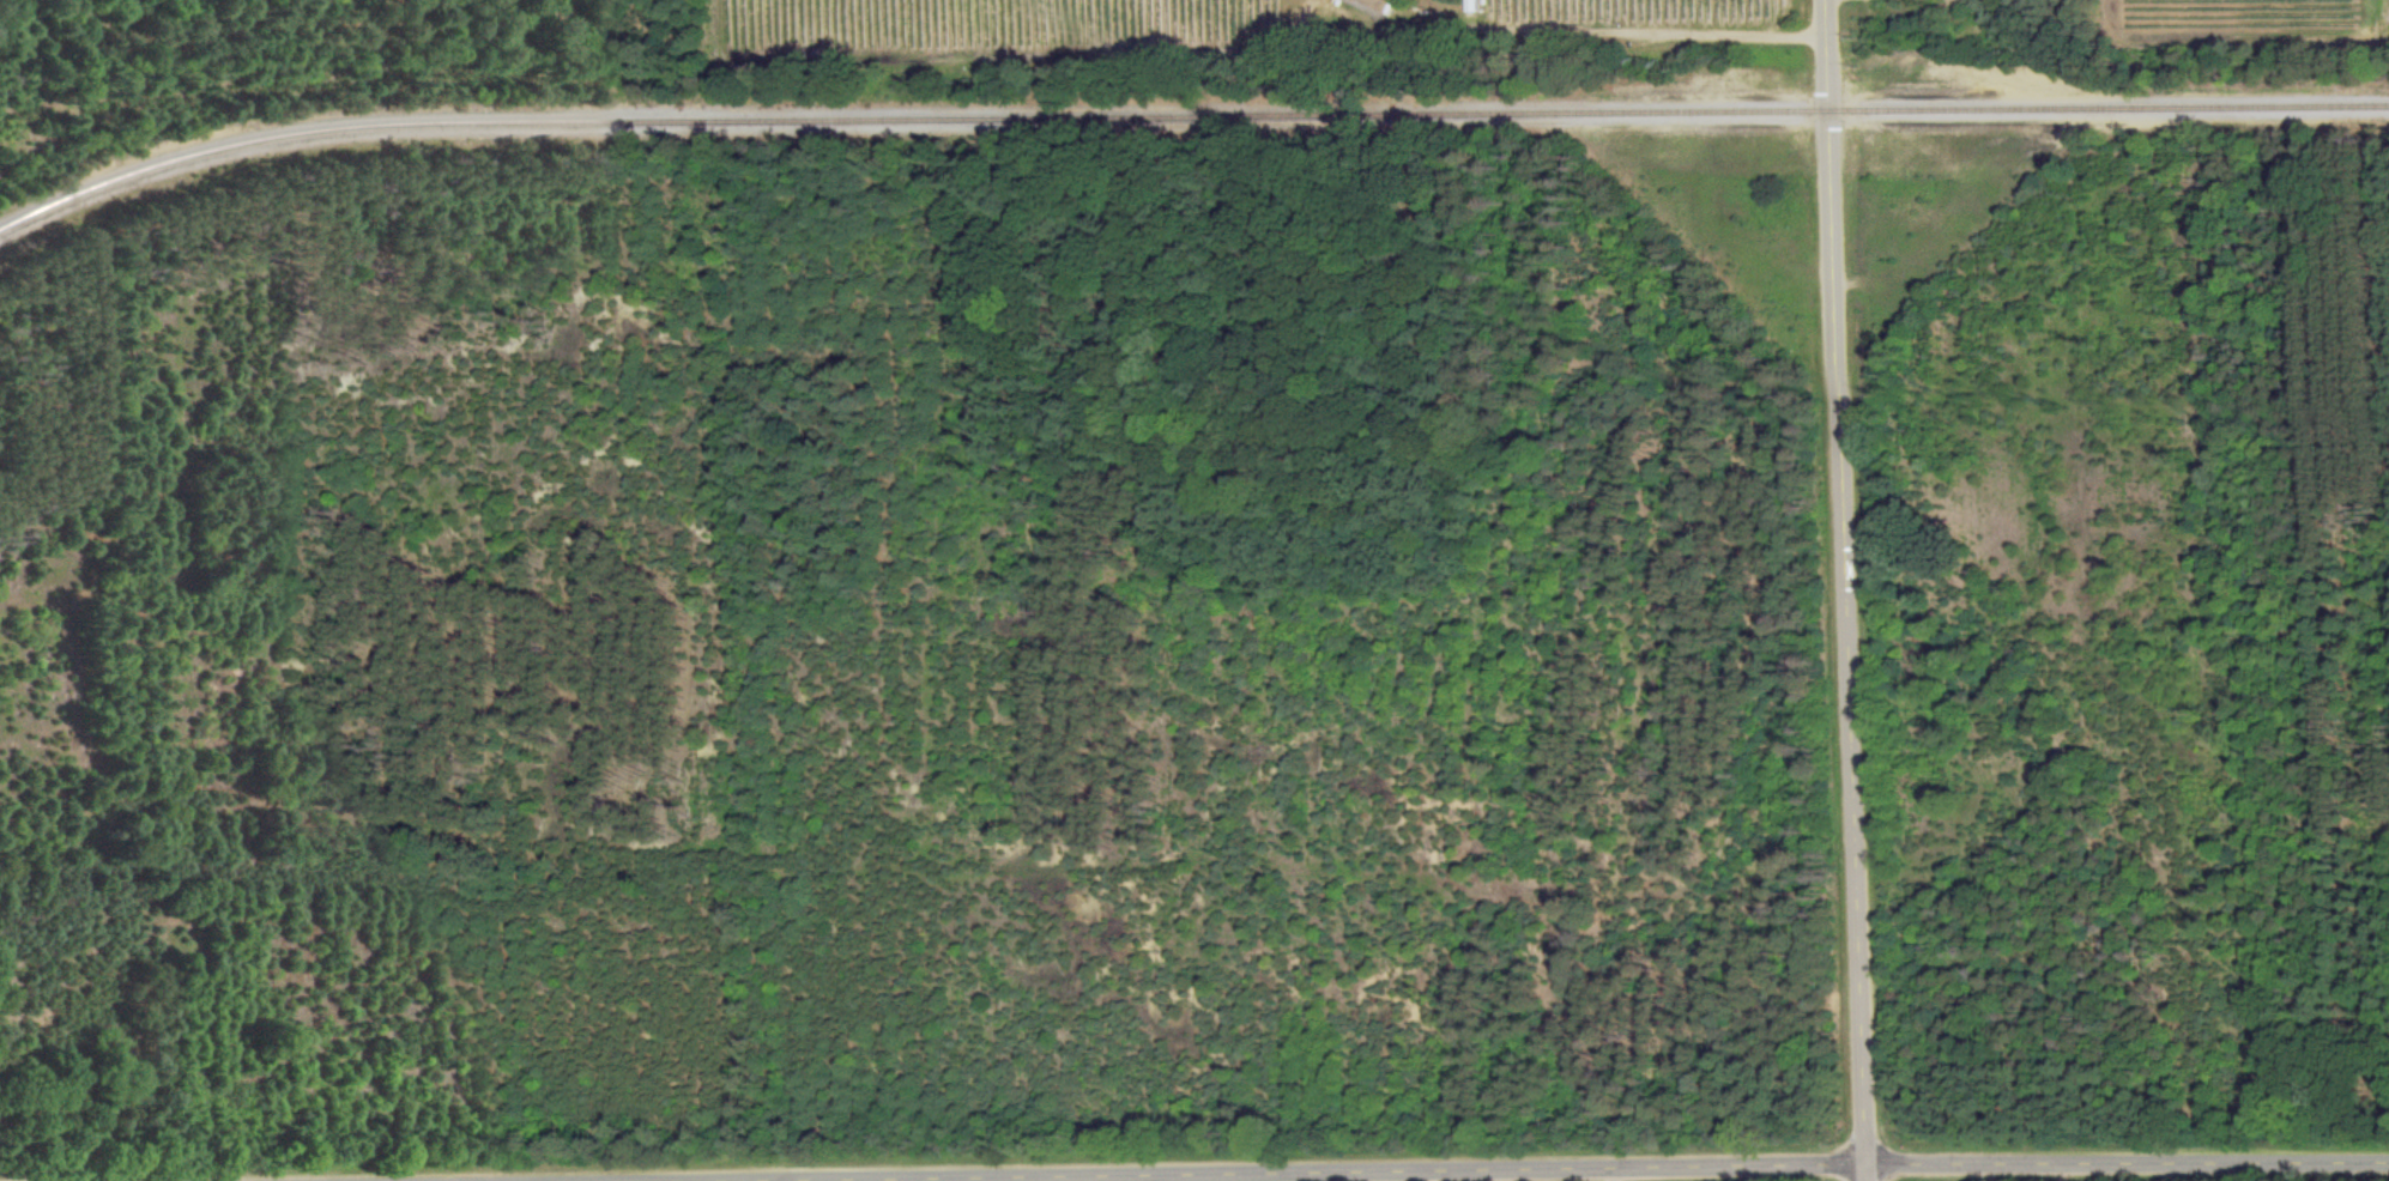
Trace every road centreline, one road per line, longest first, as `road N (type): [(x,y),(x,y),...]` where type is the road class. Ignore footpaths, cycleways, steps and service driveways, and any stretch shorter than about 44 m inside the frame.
road 1 (residential): [(658,1180),(2388,1160)]
road 2 (residential): [(1860,1180),(1823,0)]

